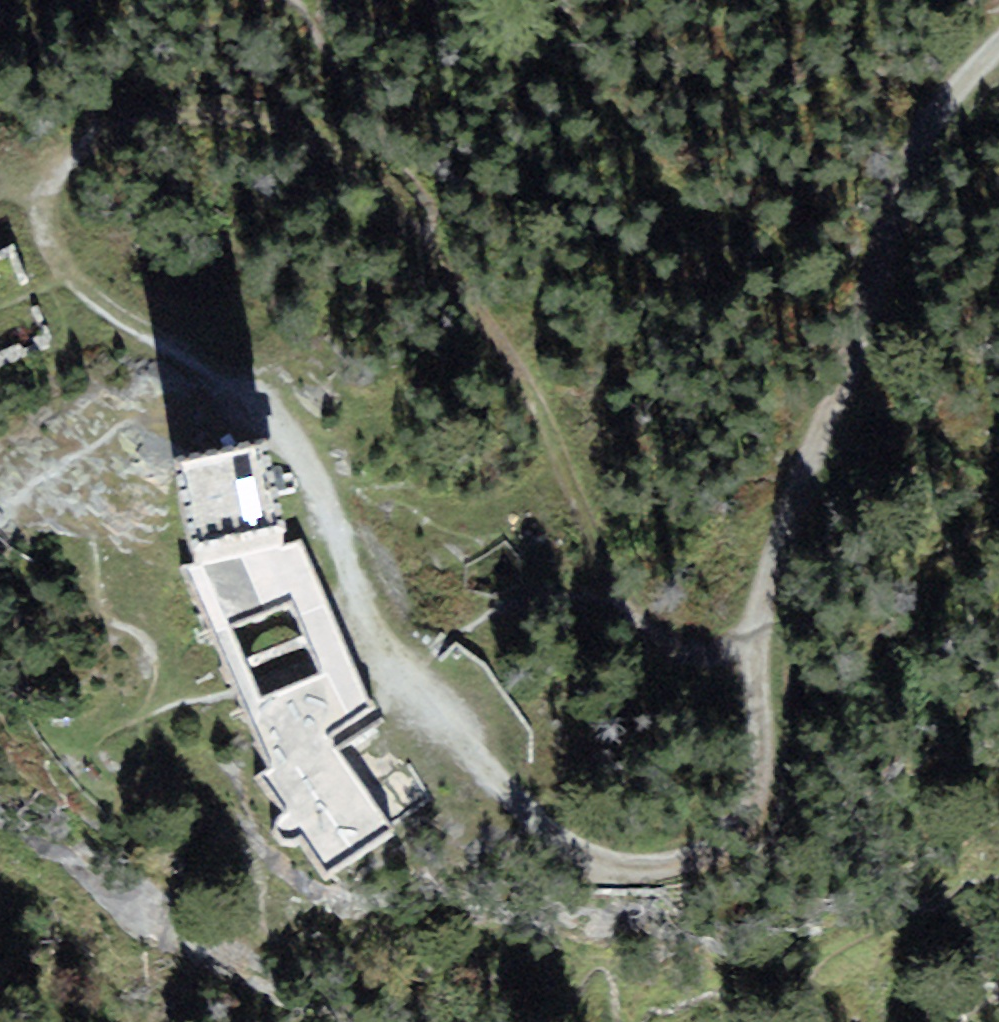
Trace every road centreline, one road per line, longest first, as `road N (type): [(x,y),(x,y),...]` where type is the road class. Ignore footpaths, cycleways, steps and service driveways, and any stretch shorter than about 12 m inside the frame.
road 1 (track): [(376,637),(489,776),(582,843),(645,860),(704,847),(757,819),(767,806),(774,761),(755,642),(790,514),(935,140),(998,56)]
road 2 (track): [(438,254),(544,403),(599,527),(671,645),(722,654),(755,642)]
road 3 (track): [(99,302),(257,388),(325,491),(376,637)]
road 4 (track): [(438,254),(321,141),(267,121),(197,109),(146,113),(97,135)]
road 5 (track): [(97,135),(37,212),(45,239),(99,302)]

